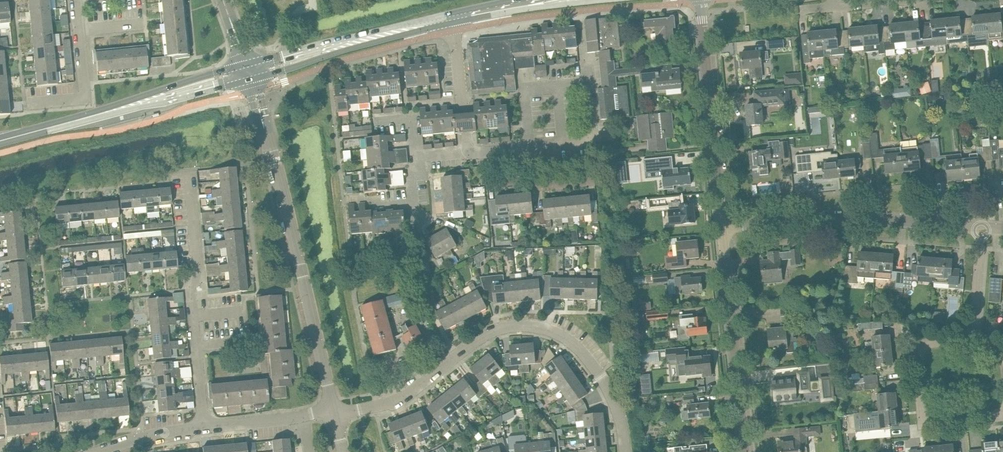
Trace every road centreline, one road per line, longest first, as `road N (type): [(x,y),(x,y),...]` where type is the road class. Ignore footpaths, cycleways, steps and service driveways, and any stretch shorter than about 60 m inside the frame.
road 1 (residential): [(625,451),(601,377),(581,351),(531,325),(485,336),(394,401),(334,412)]
road 2 (residential): [(334,412),(249,73)]
road 3 (residential): [(722,225),(865,217),(981,226)]
road 4 (residential): [(204,428),(189,170)]
road 5 (tertiary): [(0,141),(249,73)]
road 6 (residential): [(745,451),(722,225)]
road 7 (residential): [(722,225),(700,0)]
road 8 (tertiary): [(249,73),(452,20)]
road 9 (residential): [(593,142),(589,94),(578,84),(528,91),(531,147)]
road 10 (residential): [(1002,413),(926,417),(919,350),(933,342)]
road 11 (residential): [(470,150),(452,20)]

